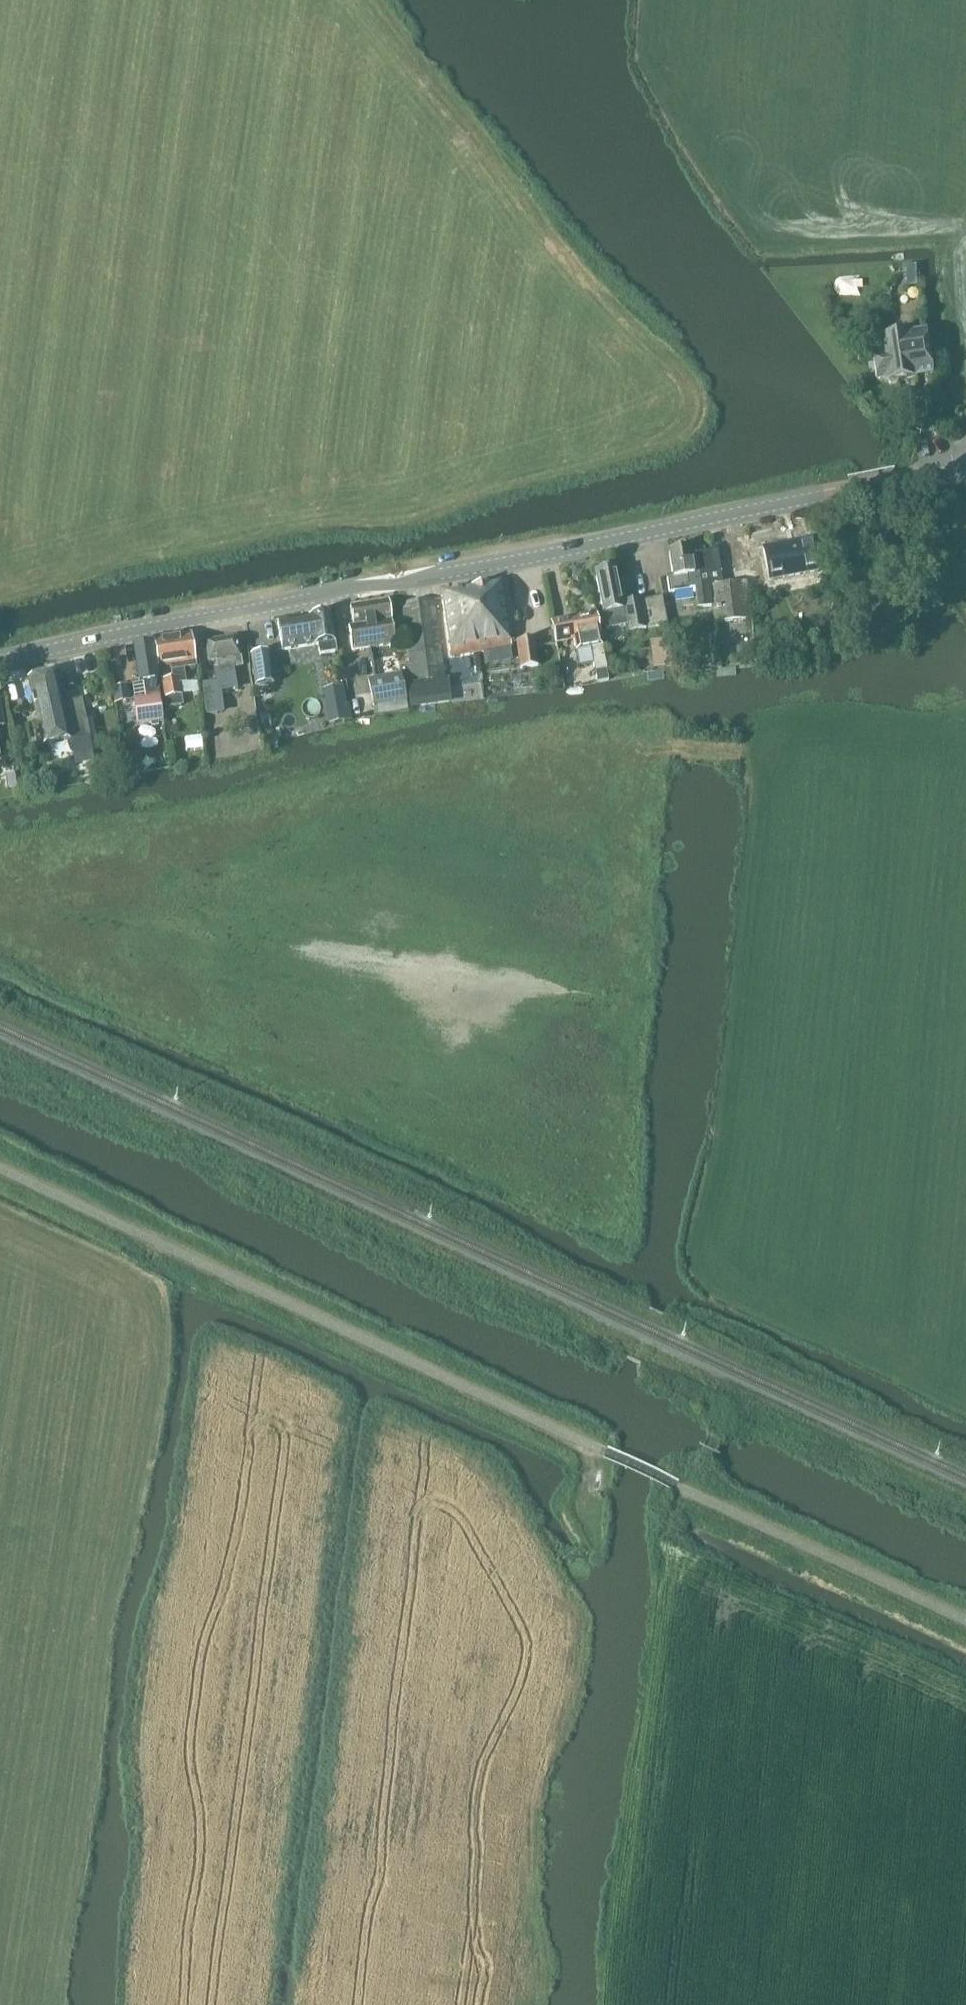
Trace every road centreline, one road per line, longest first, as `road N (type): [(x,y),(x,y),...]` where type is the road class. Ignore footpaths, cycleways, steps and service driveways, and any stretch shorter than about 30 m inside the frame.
road 1 (tertiary): [(0,658),(965,469)]

